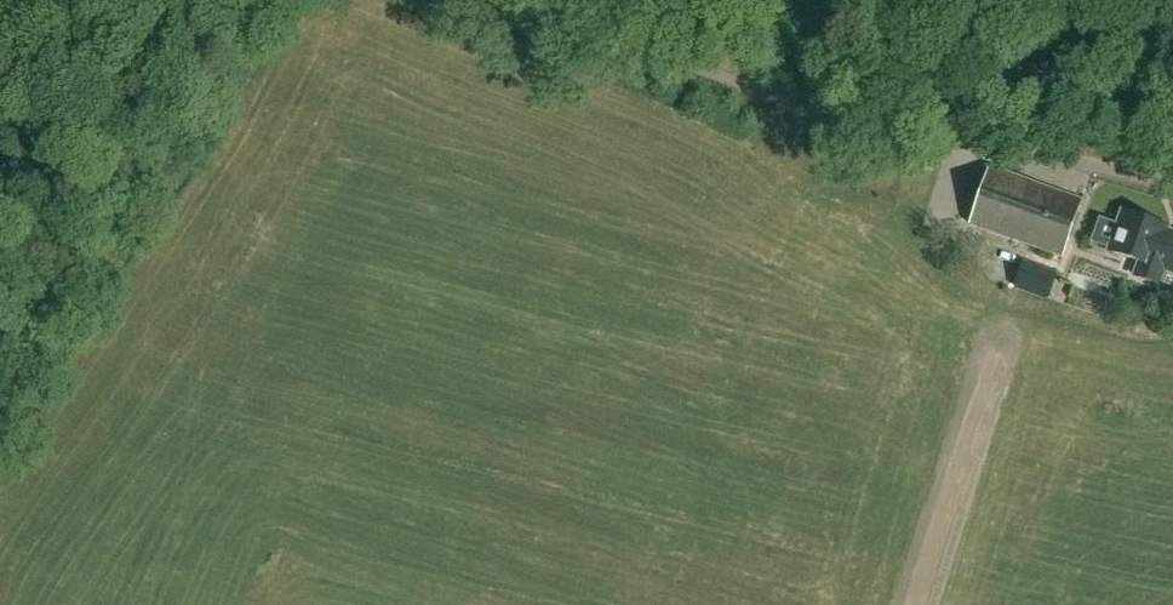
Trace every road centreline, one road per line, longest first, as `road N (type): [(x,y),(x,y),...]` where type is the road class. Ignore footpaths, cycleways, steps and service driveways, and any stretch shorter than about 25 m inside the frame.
road 1 (unclassified): [(1172,188),(1096,165),(948,141)]

